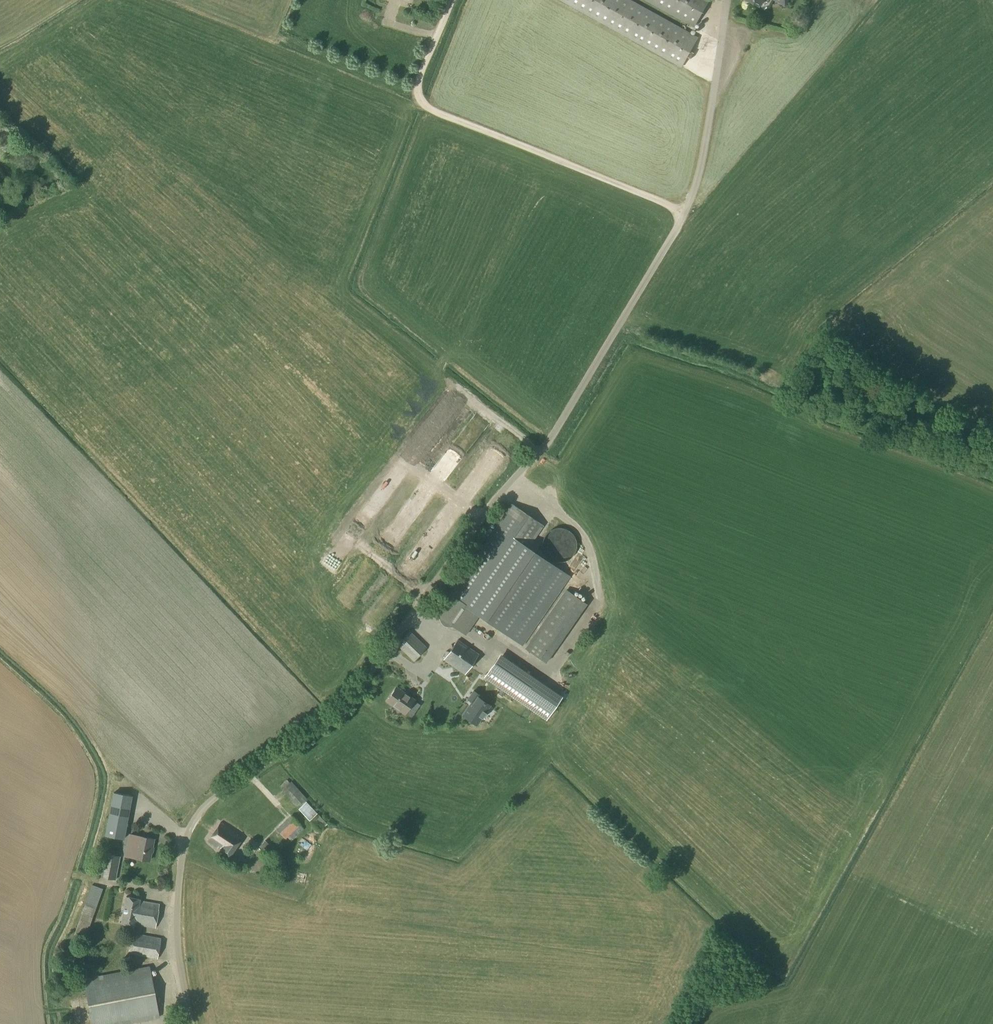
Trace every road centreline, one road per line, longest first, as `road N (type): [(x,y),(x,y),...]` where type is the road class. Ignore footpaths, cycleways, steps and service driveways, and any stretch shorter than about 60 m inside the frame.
road 1 (unclassified): [(194,1023),(181,947),(188,825),(339,707),(449,551),(544,448),(684,219),(716,98)]
road 2 (track): [(685,213),(423,104),(417,80),(450,0)]

